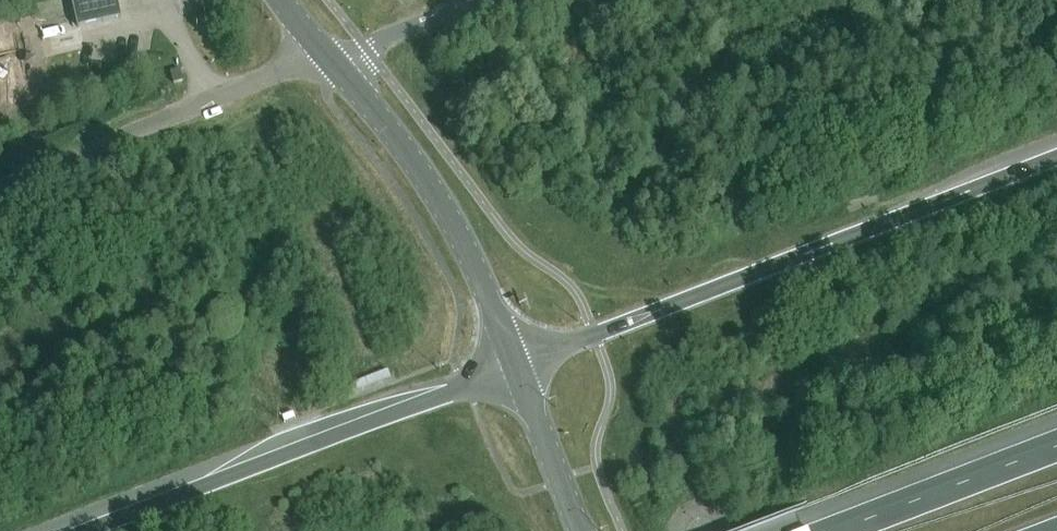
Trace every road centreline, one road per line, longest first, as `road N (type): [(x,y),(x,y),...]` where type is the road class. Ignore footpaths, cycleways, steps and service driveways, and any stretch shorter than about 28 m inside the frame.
road 1 (motorway): [(1056,156),(517,364)]
road 2 (motorway): [(517,364),(85,530)]
road 3 (unclassified): [(0,192),(278,73),(320,47)]
road 4 (primary): [(517,364),(423,175),(342,73)]
road 5 (motorway): [(1056,446),(834,530)]
road 6 (primary): [(578,530),(517,364)]
road 7 (unclassified): [(342,73),(391,35),(482,0)]

